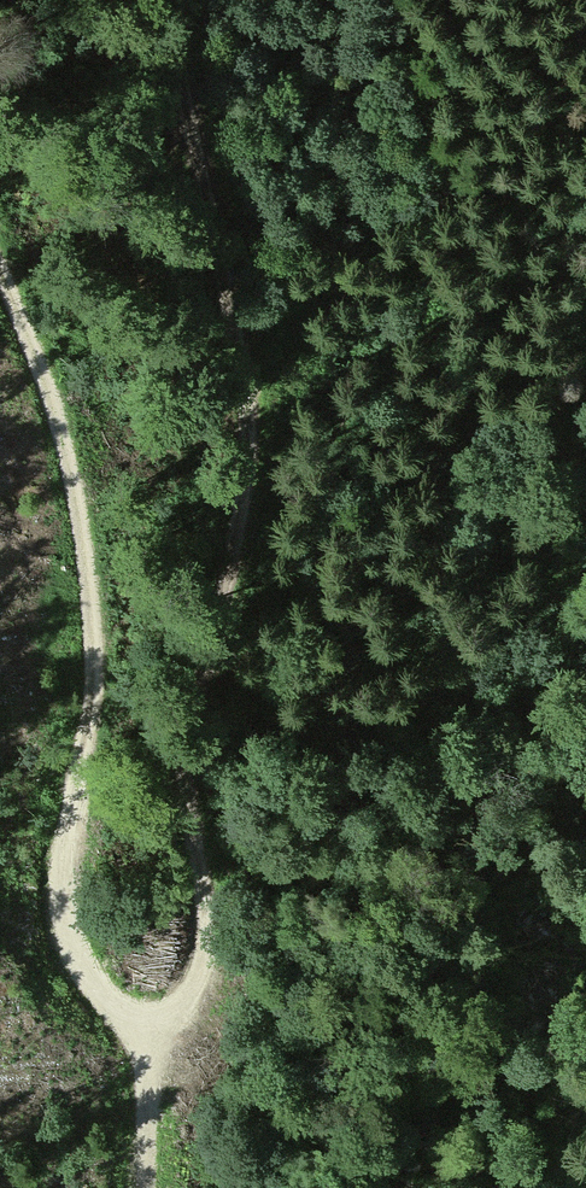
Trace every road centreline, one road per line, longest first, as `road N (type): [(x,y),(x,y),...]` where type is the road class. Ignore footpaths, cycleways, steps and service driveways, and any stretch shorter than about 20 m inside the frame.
road 1 (track): [(146,1026),(96,989),(71,954),(61,917),(96,670),(89,571),(60,435),(0,269)]
road 2 (track): [(171,0),(250,364),(257,436),(209,660)]
road 3 (track): [(209,660),(189,745),(213,945),(209,976),(187,1018),(146,1026)]

